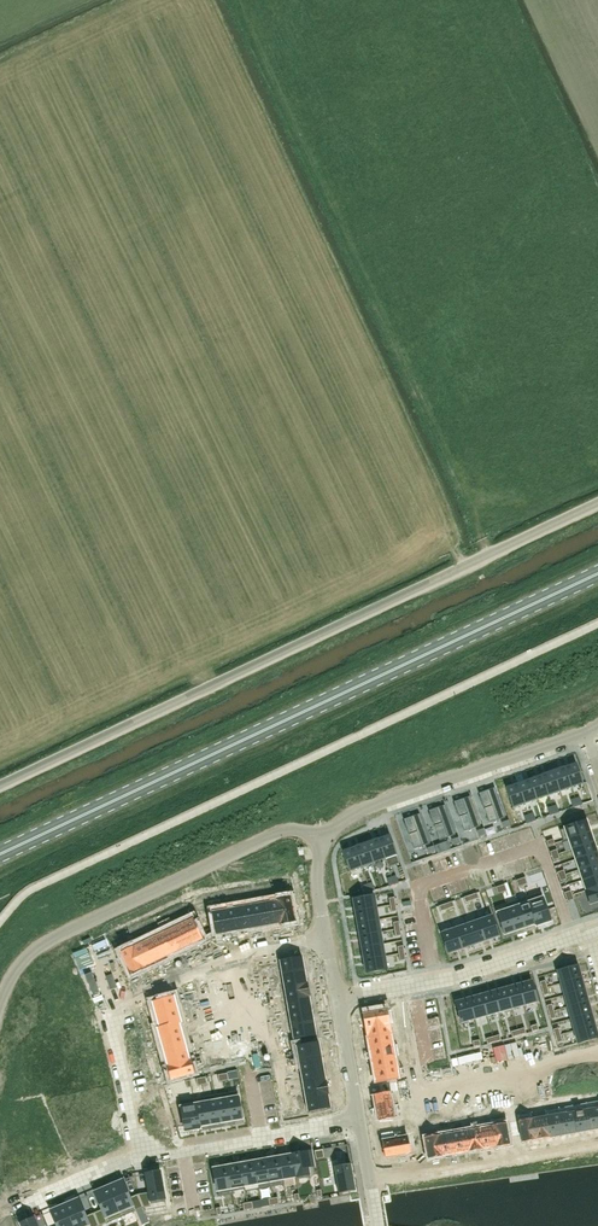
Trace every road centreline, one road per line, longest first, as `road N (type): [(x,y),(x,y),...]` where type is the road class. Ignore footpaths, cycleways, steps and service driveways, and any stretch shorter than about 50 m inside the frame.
road 1 (unclassified): [(0,786),(597,502)]
road 2 (primary): [(0,854),(597,574)]
road 3 (residential): [(324,837),(275,833),(53,938),(16,968),(0,1001)]
road 4 (residential): [(571,935),(540,843),(418,885),(436,982)]
road 5 (residential): [(586,732),(363,808),(324,837)]
road 6 (residential): [(413,986),(435,1089),(597,1053)]
road 7 (residential): [(140,1153),(109,1017),(180,970),(220,959)]
road 8 (residential): [(369,1181),(597,1143)]
road 9 (residential): [(140,1153),(358,1116)]
road 10 (residential): [(436,982),(571,935)]
road 11 (residential): [(20,1199),(140,1153)]

